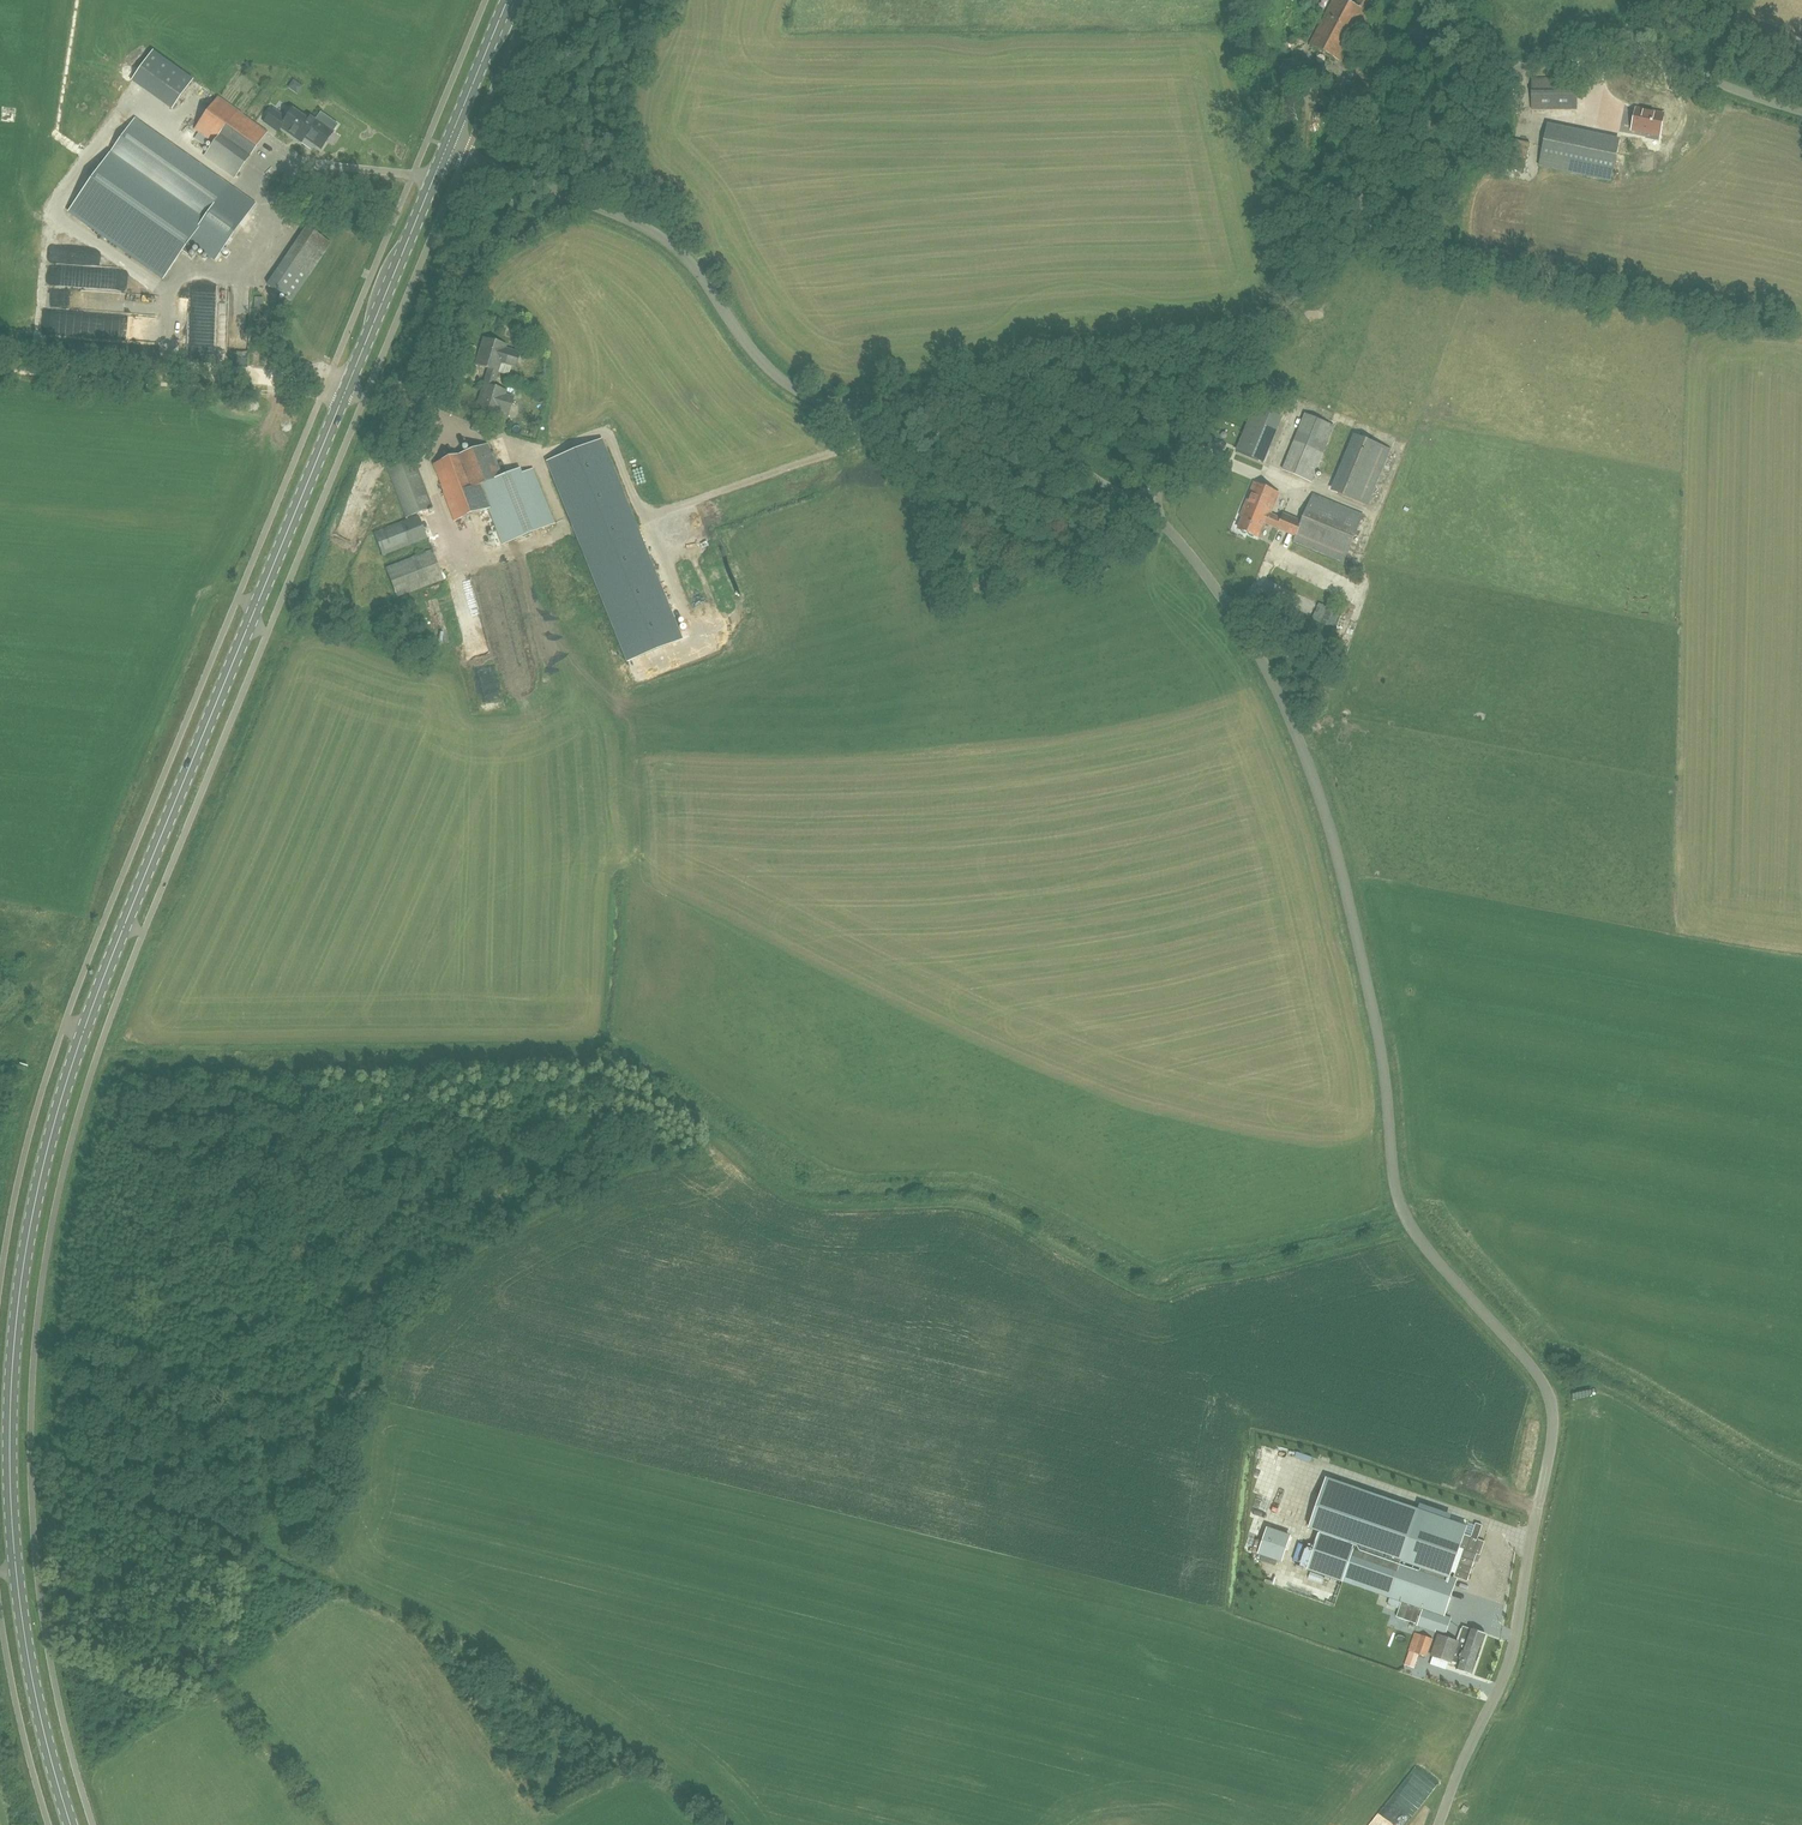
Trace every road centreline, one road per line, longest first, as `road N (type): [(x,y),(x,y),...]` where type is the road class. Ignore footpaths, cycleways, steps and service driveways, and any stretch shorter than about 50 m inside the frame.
road 1 (secondary): [(71,1824),(33,1687),(13,1535),(11,1383),(36,1189),(83,1033),(349,387)]
road 2 (unclassified): [(1439,1824),(1517,1644),(1554,1410),(1541,1377),(1431,1255),(1404,1214),(1369,986),(1311,766),(1231,606),(1146,504)]
road 3 (unclassified): [(1146,504),(1100,483),(997,405),(925,399),(854,406),(798,390),(763,363),(703,277),(666,241),(449,147)]
road 4 (unclassified): [(1607,35),(1546,54),(1445,106),(1365,199),(1146,504)]
road 5 (unclassified): [(349,387),(279,364),(247,286),(280,186),(290,167),(331,152),(433,184)]
road 6 (secondary): [(349,387),(433,184)]
road 7 (unclassified): [(1801,110),(1607,35)]
road 8 (secondary): [(449,147),(507,0)]

